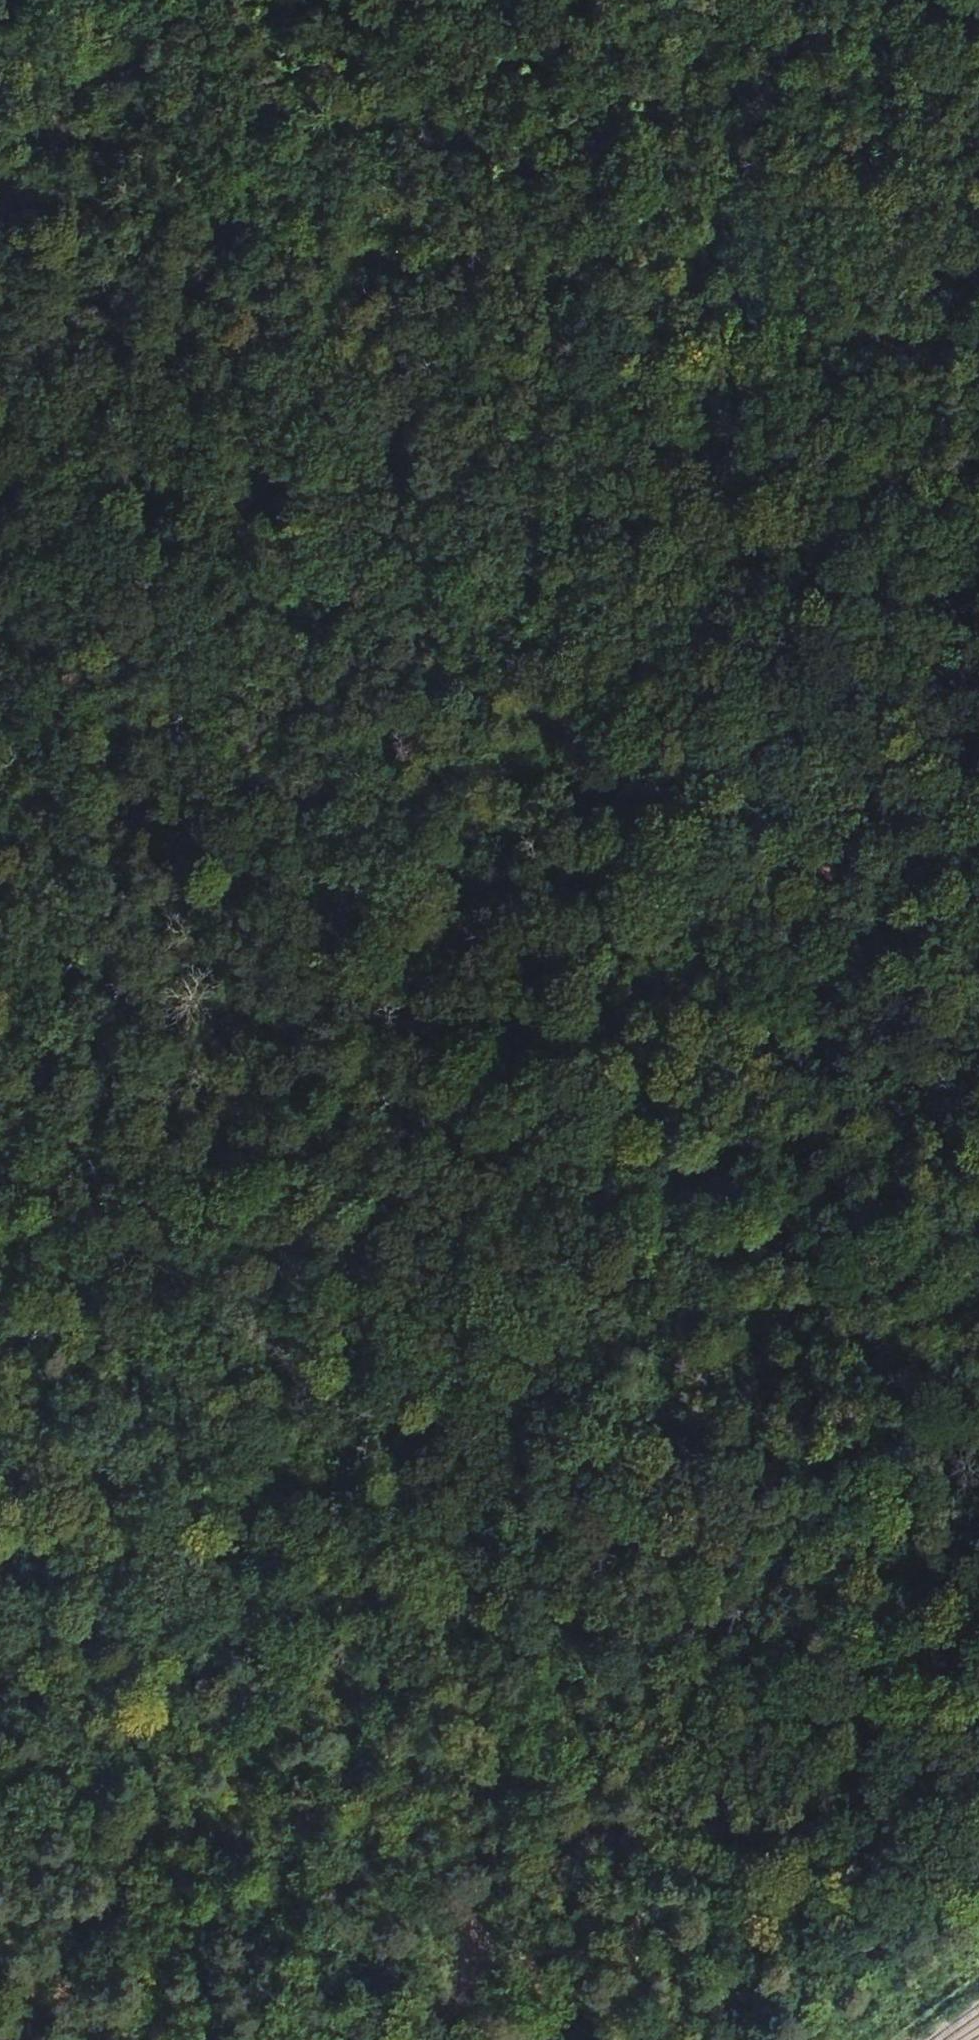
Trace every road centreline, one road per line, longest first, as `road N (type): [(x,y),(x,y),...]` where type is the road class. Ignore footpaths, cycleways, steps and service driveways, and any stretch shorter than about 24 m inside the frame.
road 1 (track): [(0,553),(978,1076)]
road 2 (track): [(0,231),(978,431)]
road 3 (track): [(191,0),(91,94),(0,210)]

